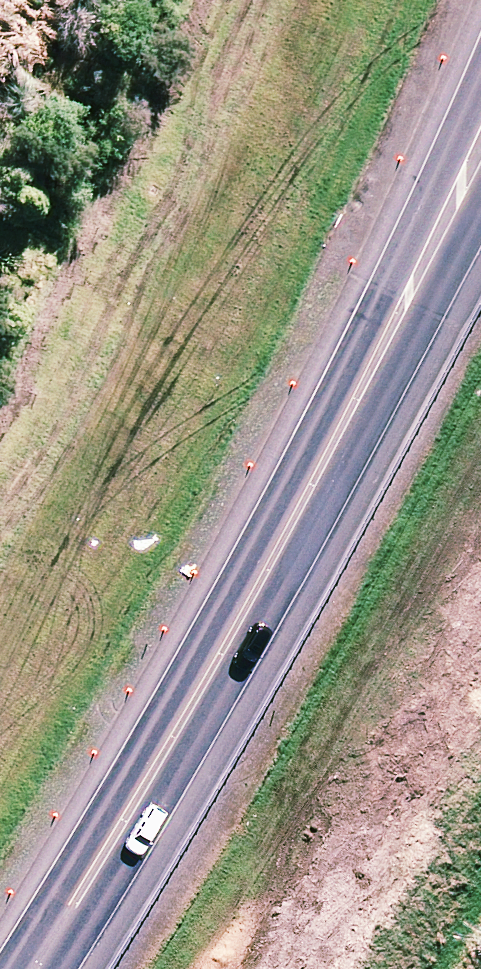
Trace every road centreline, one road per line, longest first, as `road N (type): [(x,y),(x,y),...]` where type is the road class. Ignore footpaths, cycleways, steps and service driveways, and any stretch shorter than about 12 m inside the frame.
road 1 (trunk): [(480,273),(385,492),(187,866),(119,968)]
road 2 (trunk): [(0,660),(165,411),(413,0)]
road 3 (trunk): [(480,424),(204,968)]
road 4 (trunk): [(279,551),(480,91)]
road 5 (trunk): [(36,968),(279,551)]
road 6 (trunk): [(279,551),(480,181)]

